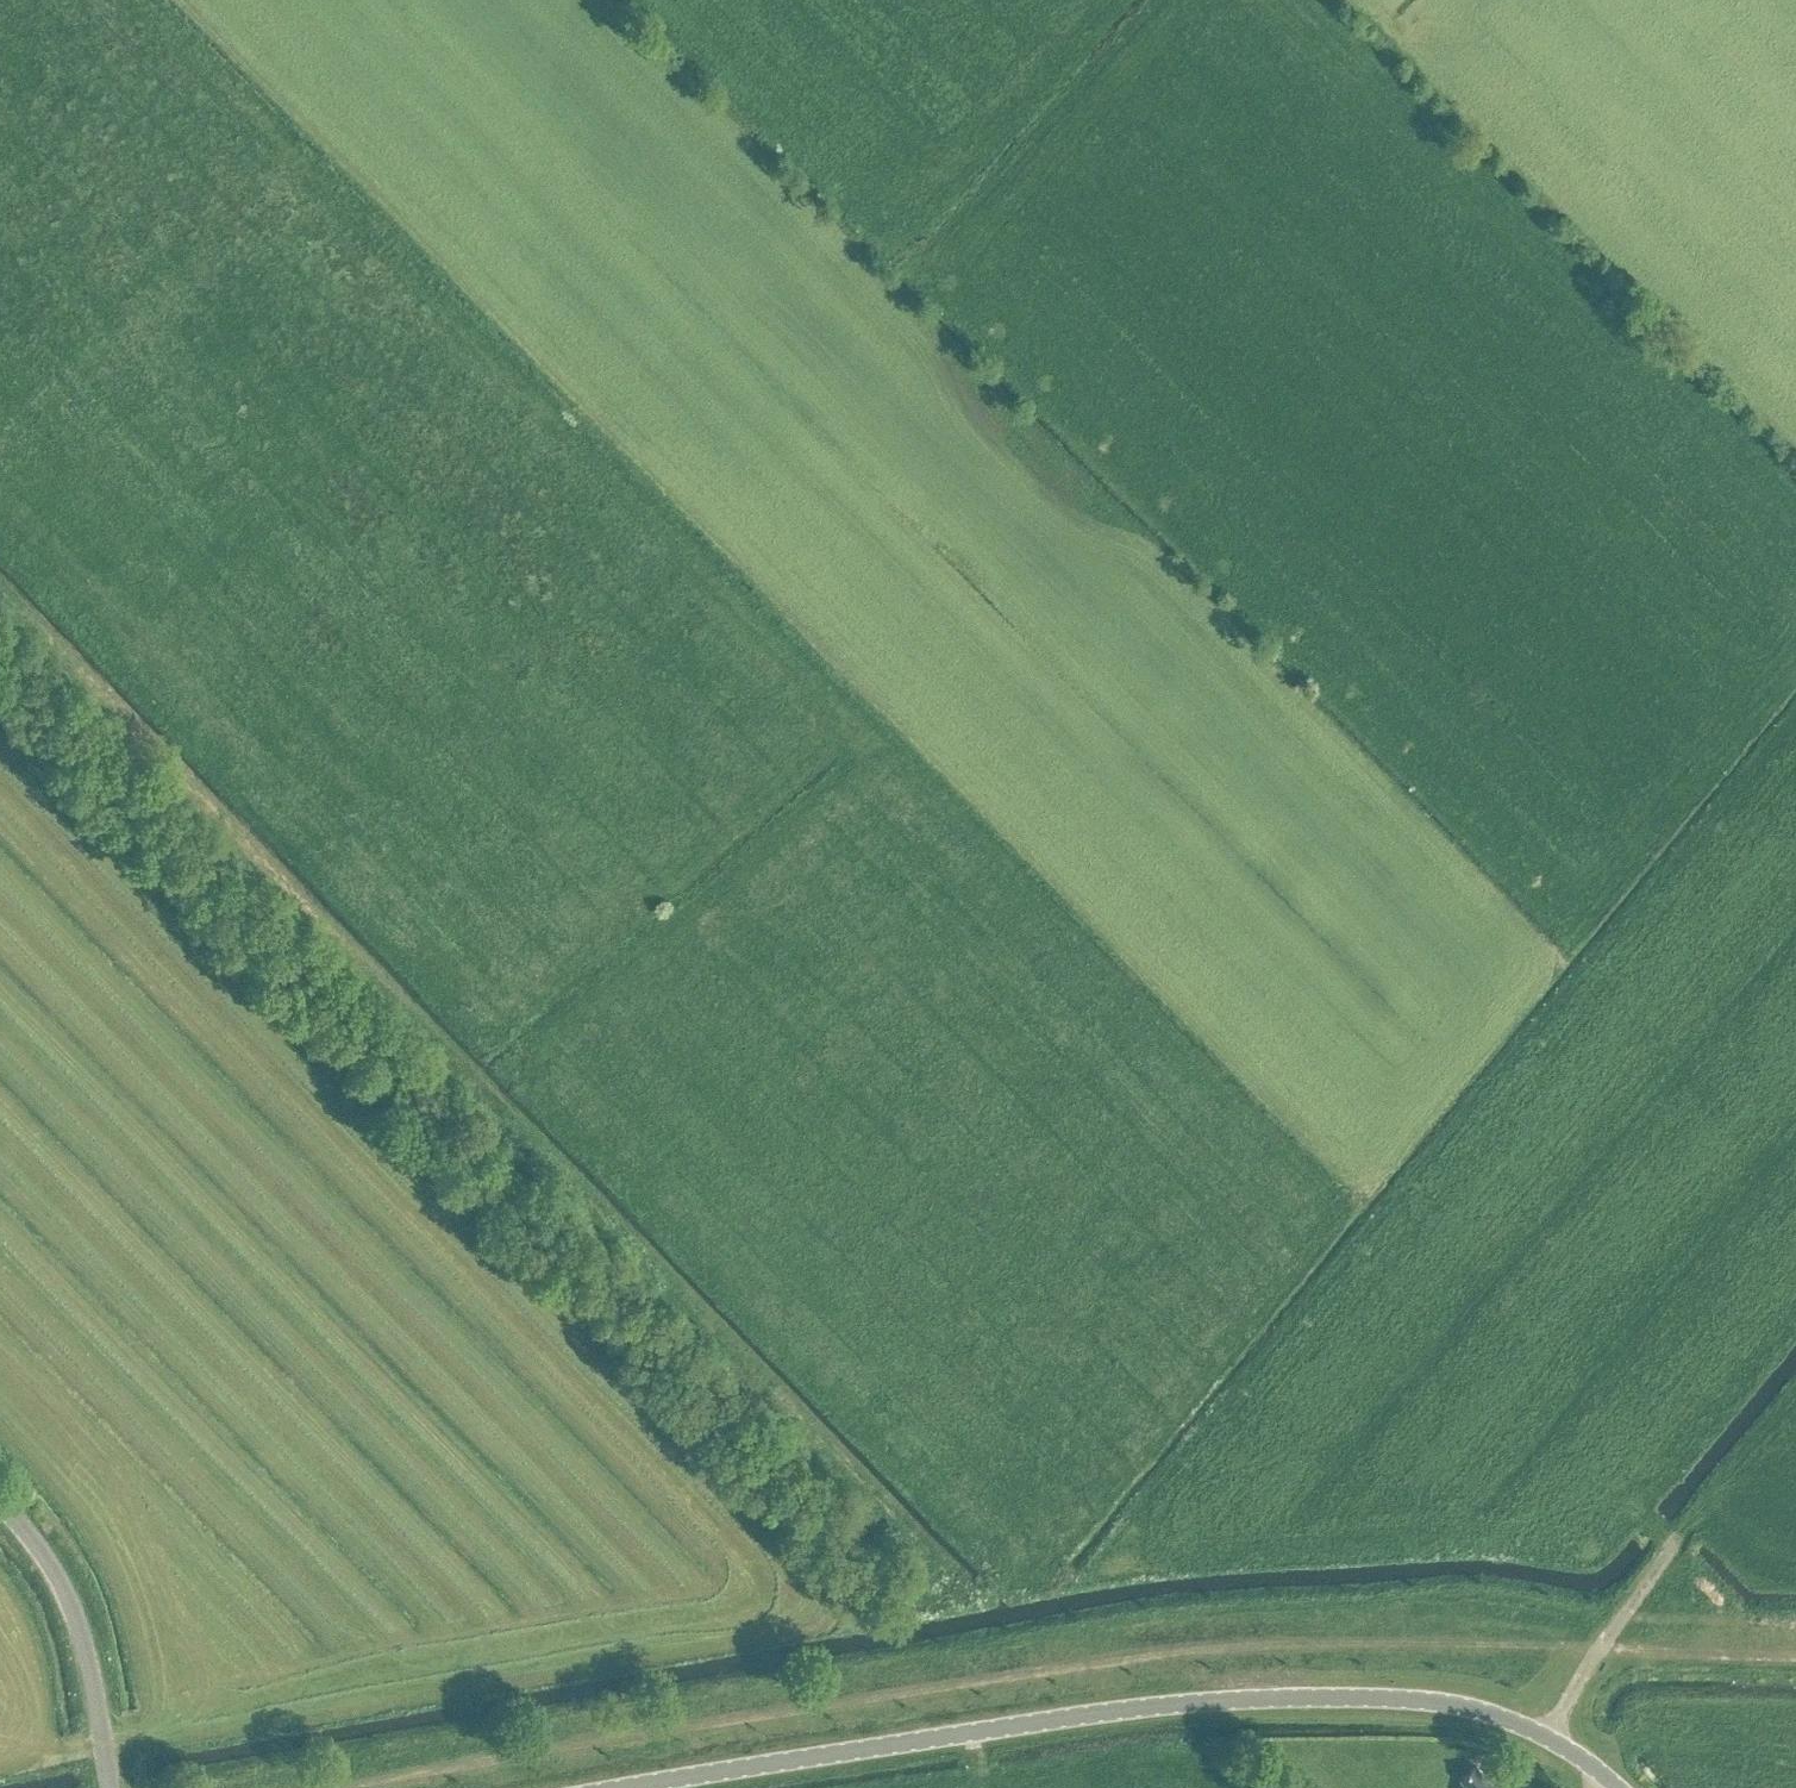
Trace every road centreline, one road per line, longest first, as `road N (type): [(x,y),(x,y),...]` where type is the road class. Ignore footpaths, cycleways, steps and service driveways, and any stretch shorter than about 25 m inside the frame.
road 1 (unclassified): [(1620,1787),(1576,1753),(1511,1719),(1400,1697),(1151,1705),(618,1787)]
road 2 (unclassified): [(112,1787),(82,1622),(32,1533),(0,1500)]
road 3 (track): [(1601,1649),(1795,1654)]

